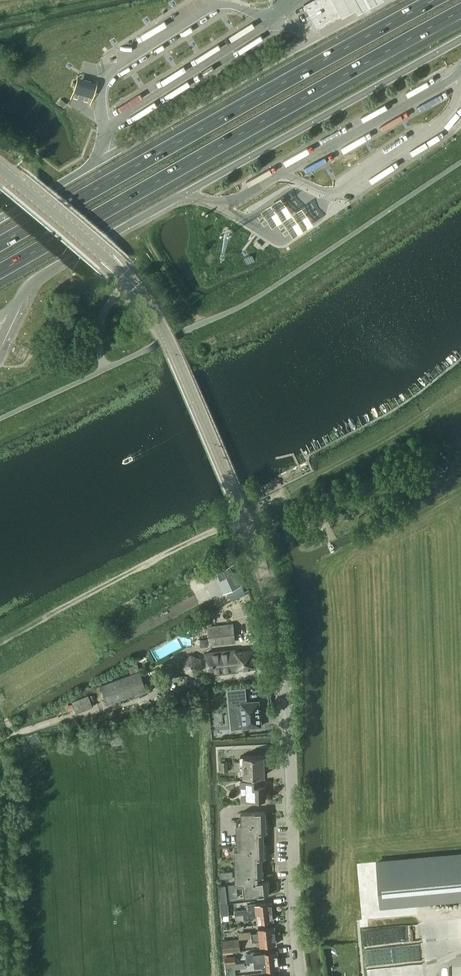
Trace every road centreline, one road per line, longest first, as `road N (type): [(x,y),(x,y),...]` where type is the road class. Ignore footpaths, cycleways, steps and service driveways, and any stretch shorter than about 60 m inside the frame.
road 1 (motorway): [(0,270),(460,10)]
road 2 (motorway): [(433,0),(0,243)]
road 3 (tertiary): [(302,975),(281,627),(244,511)]
road 4 (track): [(0,643),(244,511)]
road 5 (tertiary): [(166,336),(130,282),(23,189)]
road 6 (tertiary): [(166,336),(244,511)]

